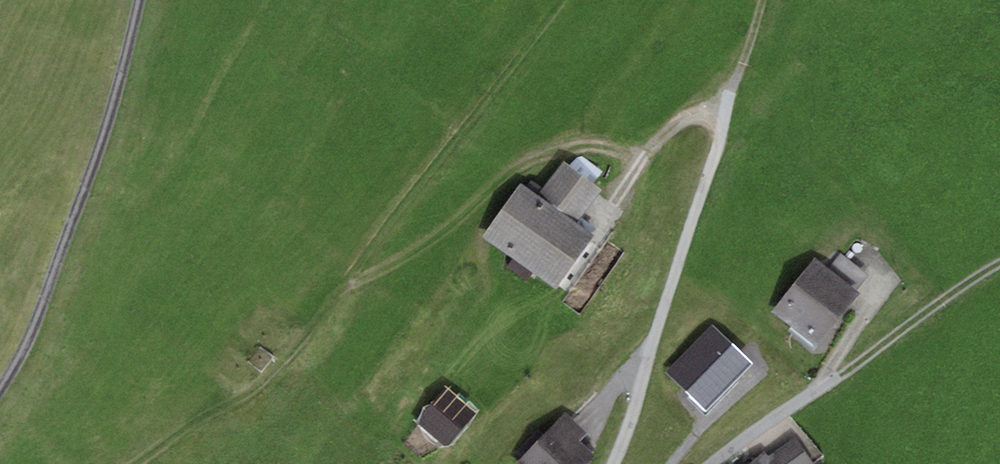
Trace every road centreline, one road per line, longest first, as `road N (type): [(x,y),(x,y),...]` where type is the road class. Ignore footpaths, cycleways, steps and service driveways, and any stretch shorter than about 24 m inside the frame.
road 1 (track): [(134,463),(260,384),(342,290),(452,226),(518,165),(589,145),(638,161)]
road 2 (track): [(0,388),(30,339),(138,0)]
road 3 (track): [(838,378),(999,266)]
road 4 (residential): [(712,463),(838,378)]
road 5 (track): [(762,0),(726,117)]

